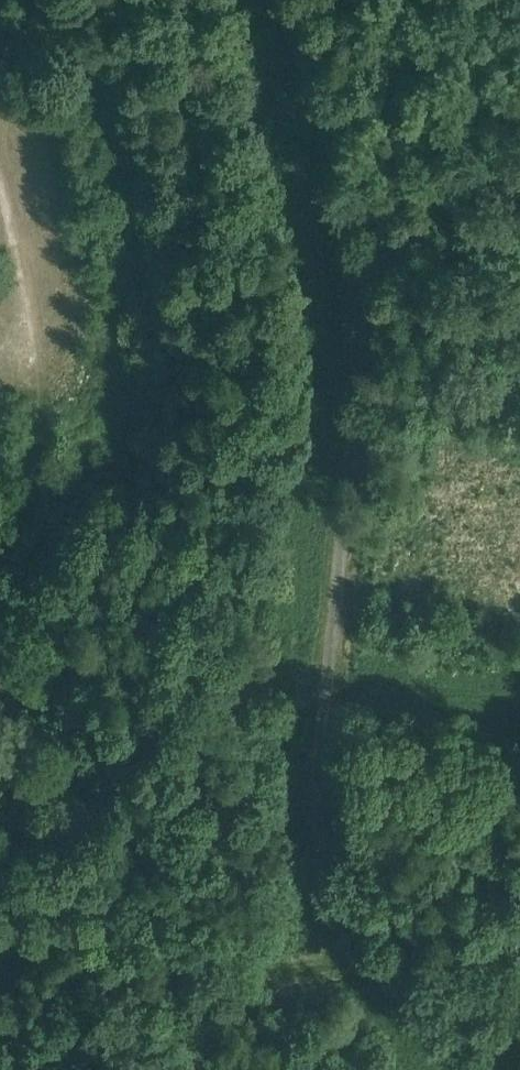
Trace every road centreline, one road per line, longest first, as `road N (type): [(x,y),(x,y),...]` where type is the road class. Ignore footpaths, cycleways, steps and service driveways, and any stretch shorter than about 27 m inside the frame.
road 1 (track): [(495,1069),(356,924),(331,877),(318,789),(350,324),(330,157),(284,0)]
road 2 (track): [(52,943),(258,975),(387,958)]
road 3 (track): [(0,216),(42,457),(0,527)]

